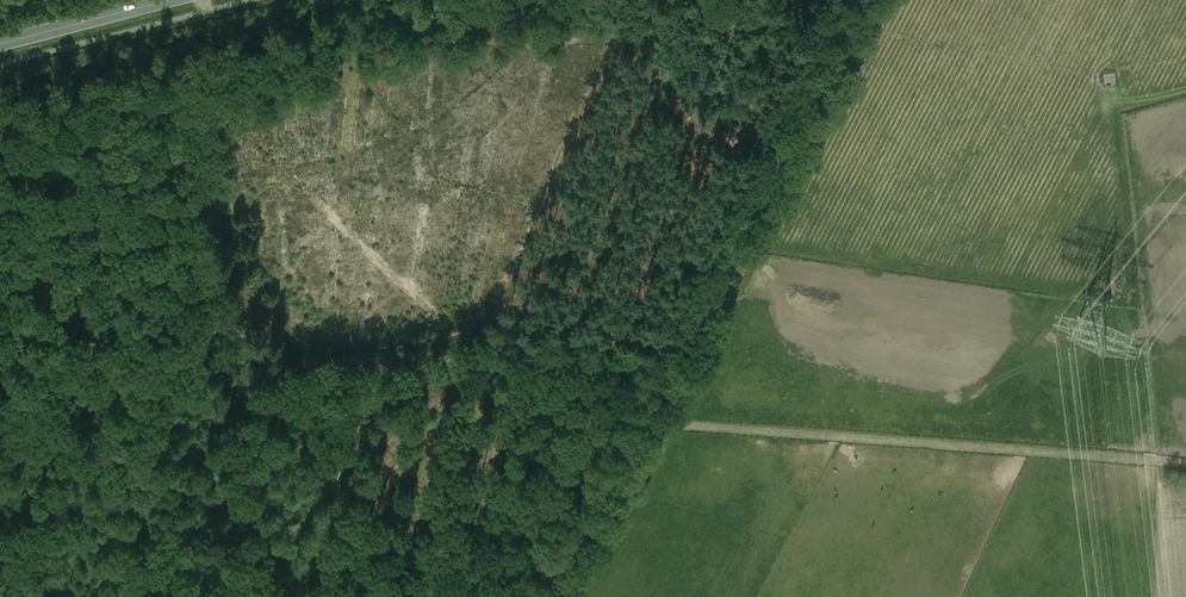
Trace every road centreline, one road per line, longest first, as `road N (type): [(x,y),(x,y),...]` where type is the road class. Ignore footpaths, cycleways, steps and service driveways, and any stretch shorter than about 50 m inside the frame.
road 1 (unclassified): [(544,596),(867,0)]
road 2 (secondary): [(166,0),(0,43)]

